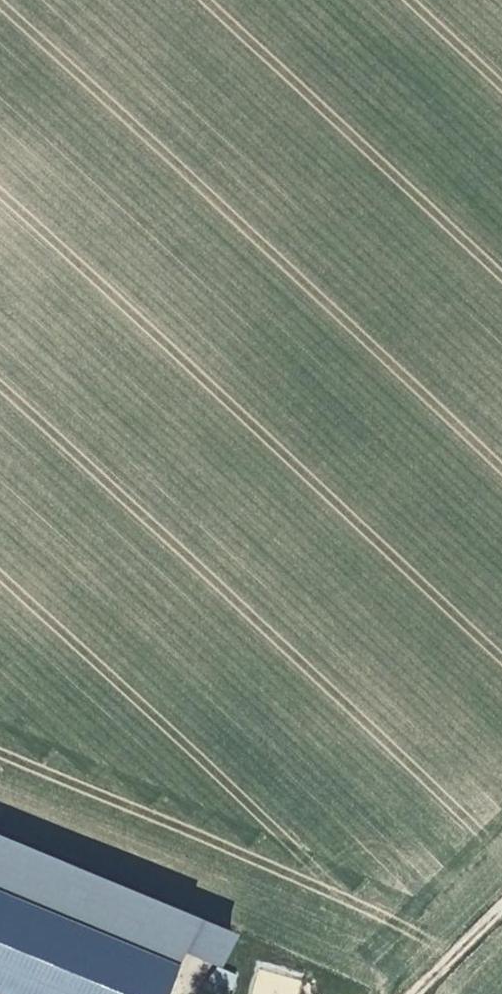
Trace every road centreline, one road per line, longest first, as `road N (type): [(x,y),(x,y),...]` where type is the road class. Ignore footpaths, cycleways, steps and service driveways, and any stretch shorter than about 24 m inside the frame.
road 1 (track): [(406,993),(501,899)]

